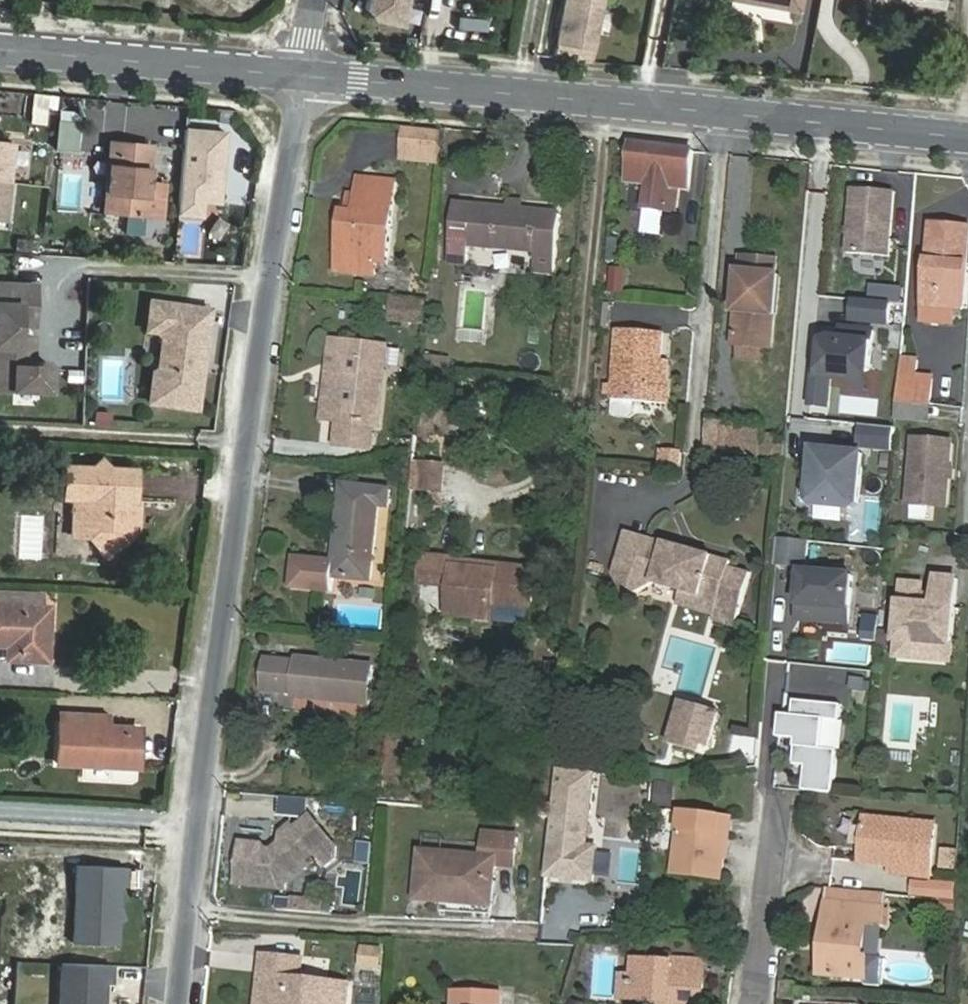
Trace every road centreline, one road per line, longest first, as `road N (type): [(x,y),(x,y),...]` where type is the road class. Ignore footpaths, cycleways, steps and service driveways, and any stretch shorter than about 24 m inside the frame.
road 1 (residential): [(185,1003),(202,809),(307,76)]
road 2 (tertiary): [(967,138),(307,76)]
road 3 (tertiary): [(307,76),(0,47)]
road 4 (residential): [(759,1003),(778,813)]

